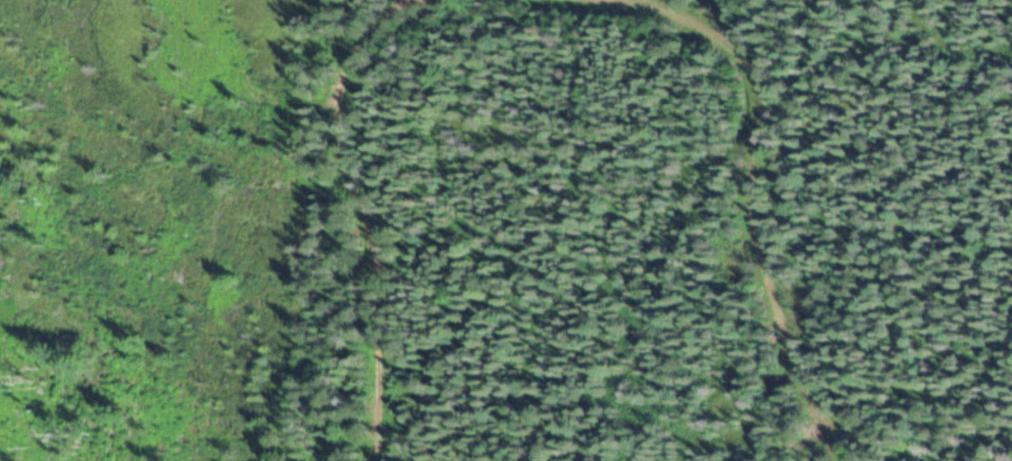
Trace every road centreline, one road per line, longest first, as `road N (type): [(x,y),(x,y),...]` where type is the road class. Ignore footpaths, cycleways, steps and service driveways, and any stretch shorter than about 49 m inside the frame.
road 1 (track): [(631,0),(696,24),(743,66),(763,142),(768,275),(782,343),(863,460)]
road 2 (track): [(391,460),(350,190),(344,70),(401,16),(444,0)]

